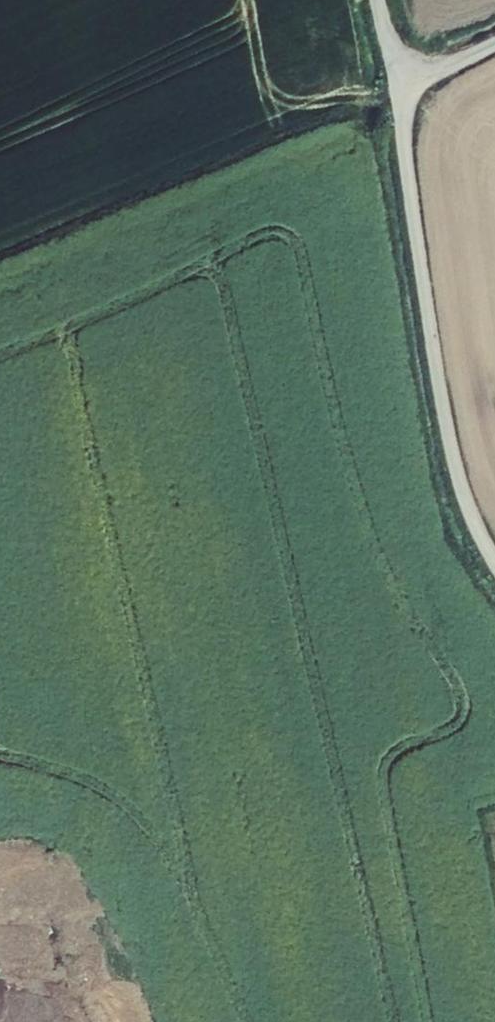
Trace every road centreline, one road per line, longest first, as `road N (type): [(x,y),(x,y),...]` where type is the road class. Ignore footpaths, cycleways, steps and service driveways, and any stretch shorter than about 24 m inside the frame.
road 1 (unclassified): [(397,87),(449,438),(494,562)]

